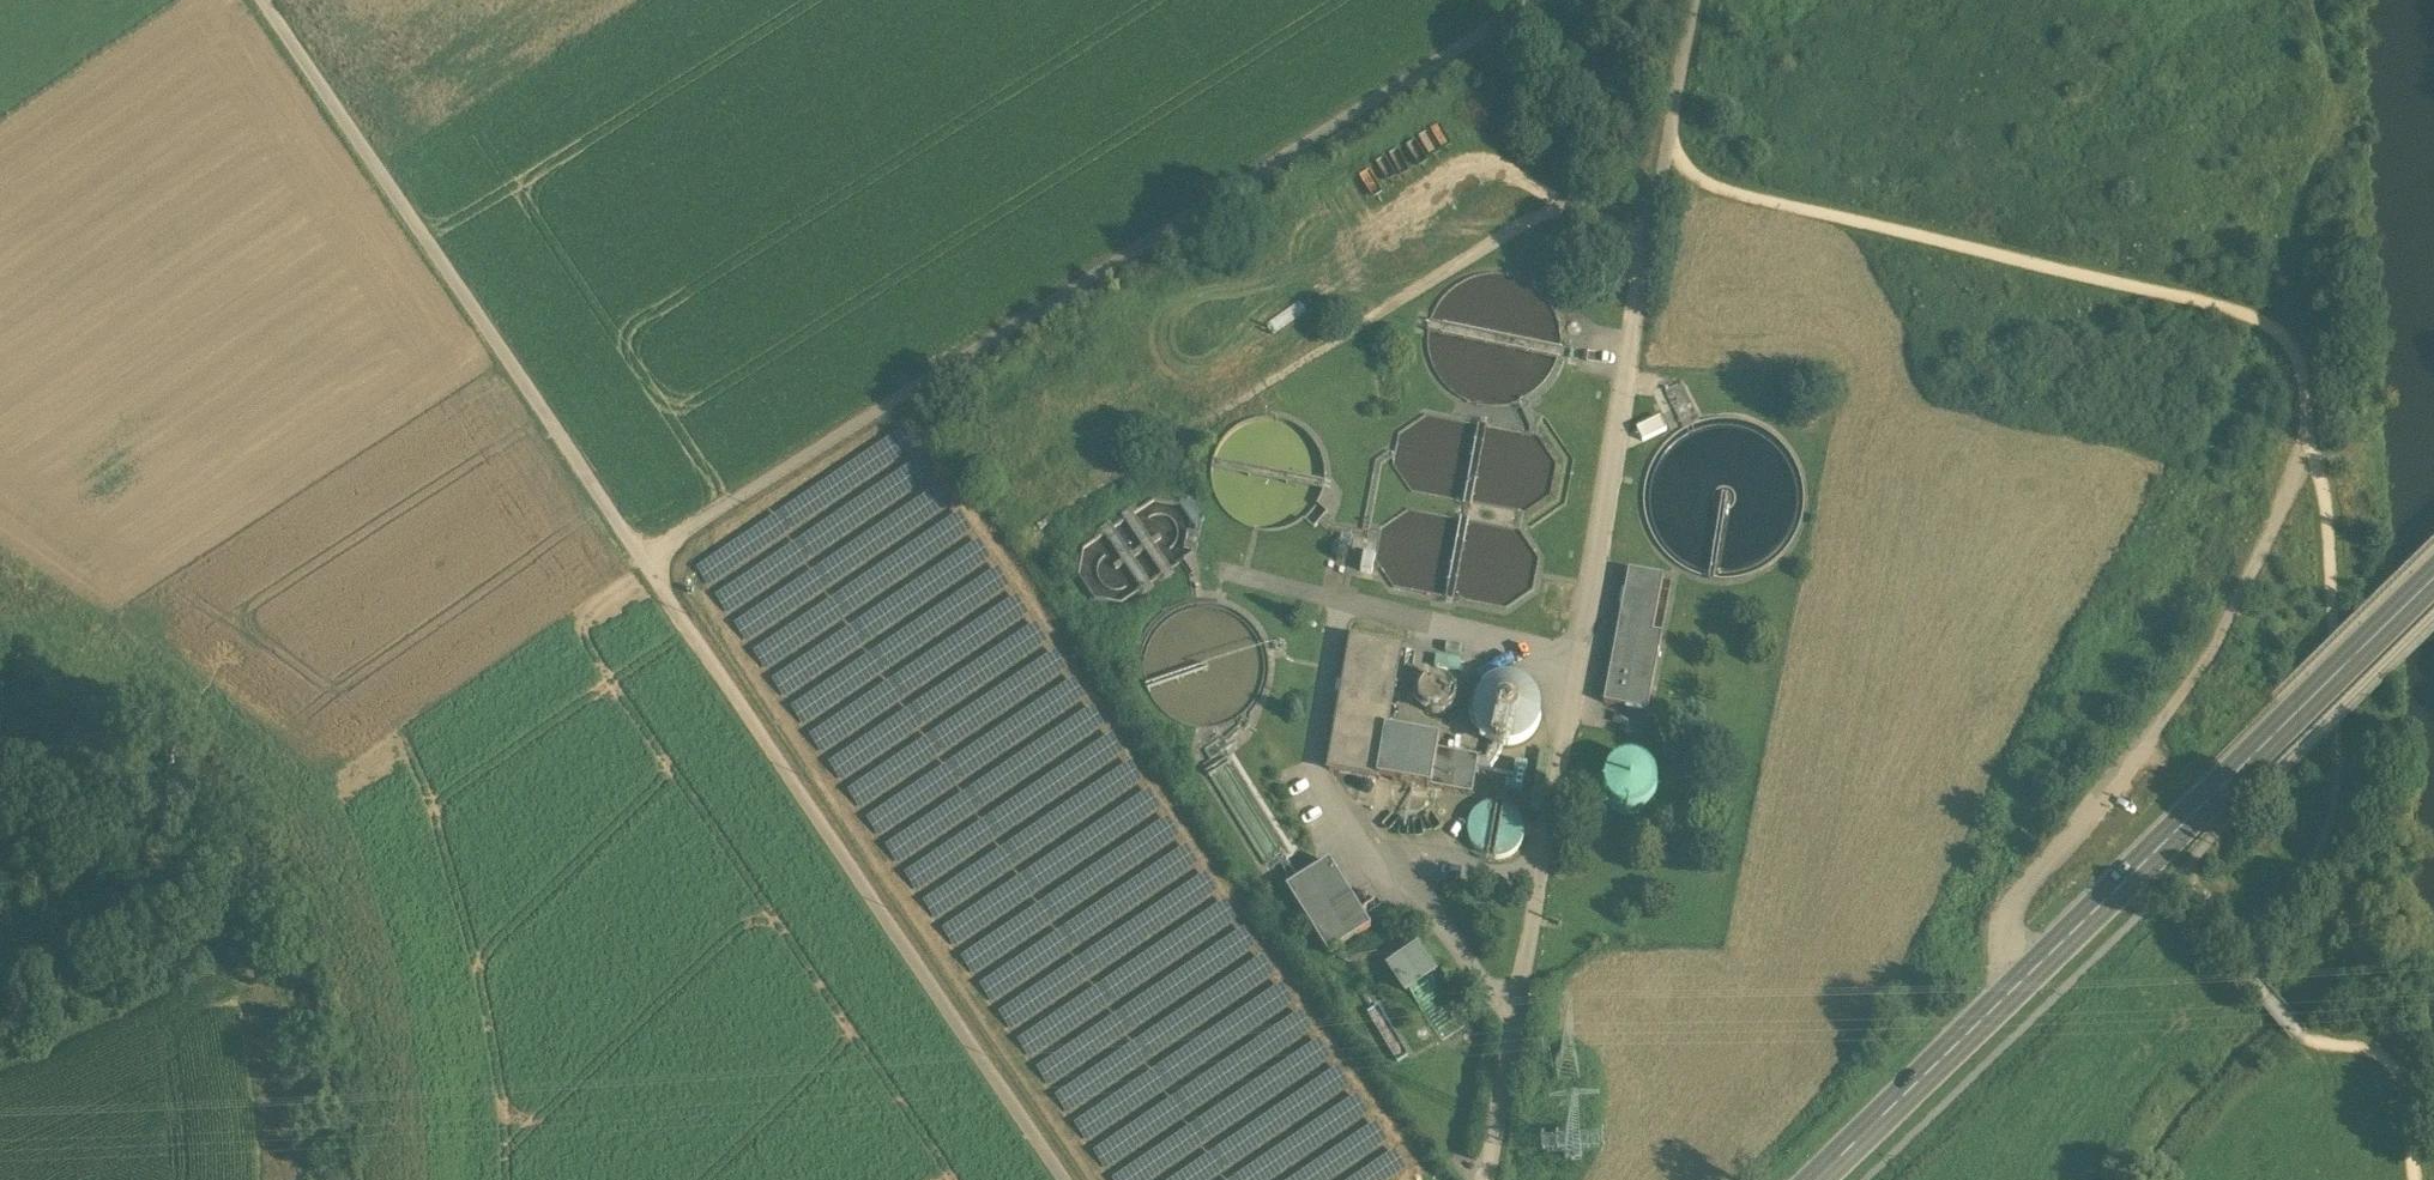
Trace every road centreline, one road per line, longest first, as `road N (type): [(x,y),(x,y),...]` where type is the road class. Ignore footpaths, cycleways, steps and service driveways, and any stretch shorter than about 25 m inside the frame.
road 1 (track): [(1535,0),(643,558)]
road 2 (primary): [(1817,1179),(2433,584)]
road 3 (track): [(643,558),(1065,1179)]
road 4 (track): [(264,0),(643,558)]
road 5 (track): [(1667,144),(1706,183),(2259,321),(2301,346)]
road 6 (track): [(2016,988),(2002,926),(2171,707),(2242,600),(2314,434)]
road 7 (track): [(2247,940),(2316,858),(2339,782),(2336,617),(2314,434)]
road 8 (track): [(1693,0),(1667,144)]
road 9 (track): [(2247,940),(2256,985),(2309,1041)]

